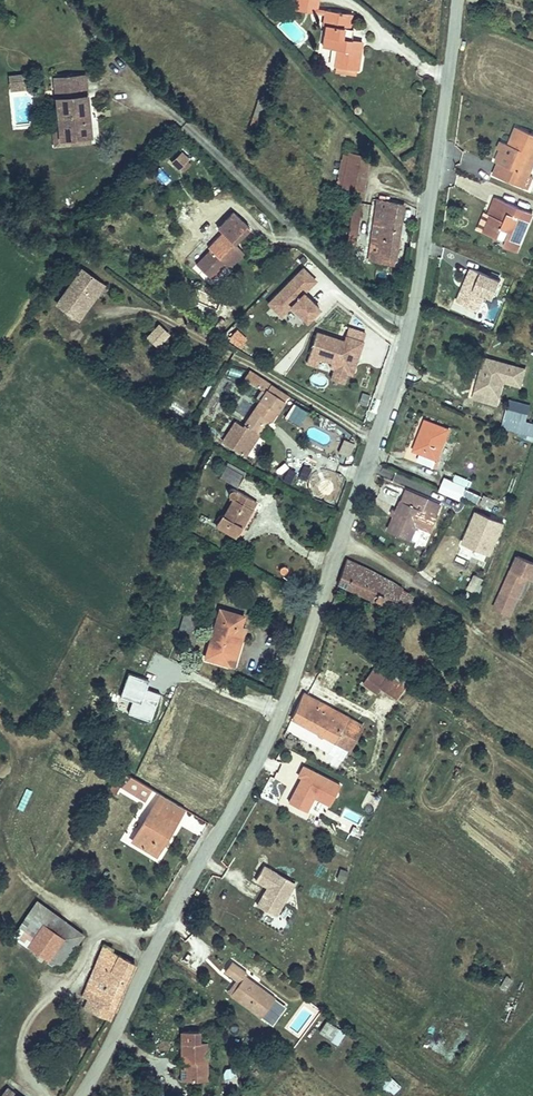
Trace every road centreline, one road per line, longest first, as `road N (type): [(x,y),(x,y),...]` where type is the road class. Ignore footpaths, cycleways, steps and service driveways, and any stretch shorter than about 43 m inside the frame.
road 1 (unclassified): [(81,1095),(125,1026),(161,934),(259,759),(303,659),(374,451),(410,325),(456,0)]

